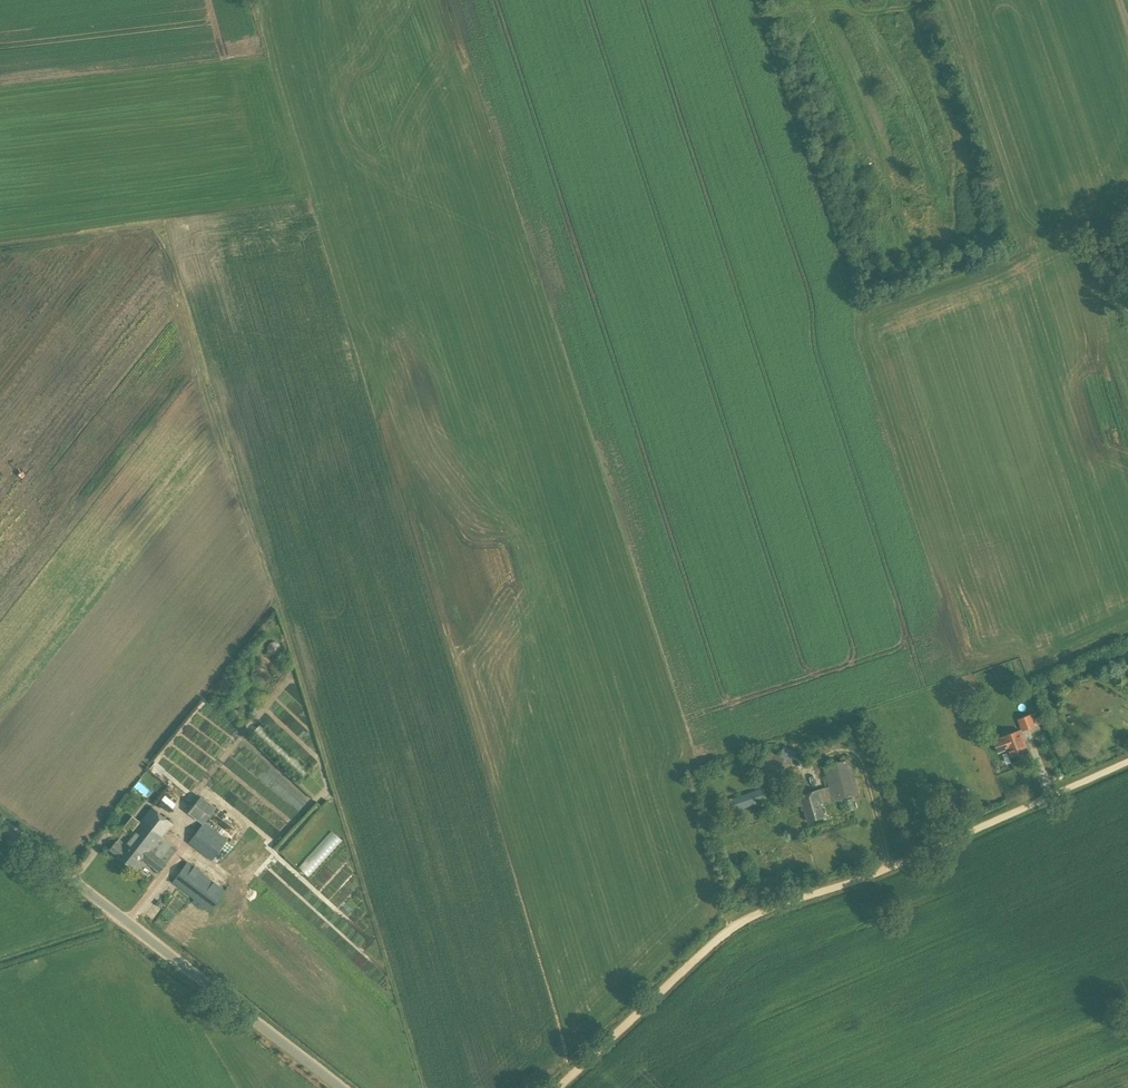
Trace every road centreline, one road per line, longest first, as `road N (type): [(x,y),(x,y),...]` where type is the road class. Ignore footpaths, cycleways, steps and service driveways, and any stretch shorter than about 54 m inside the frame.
road 1 (track): [(560,1087),(749,916),(878,872),(1127,762)]
road 2 (unclassified): [(343,1087),(0,823)]

